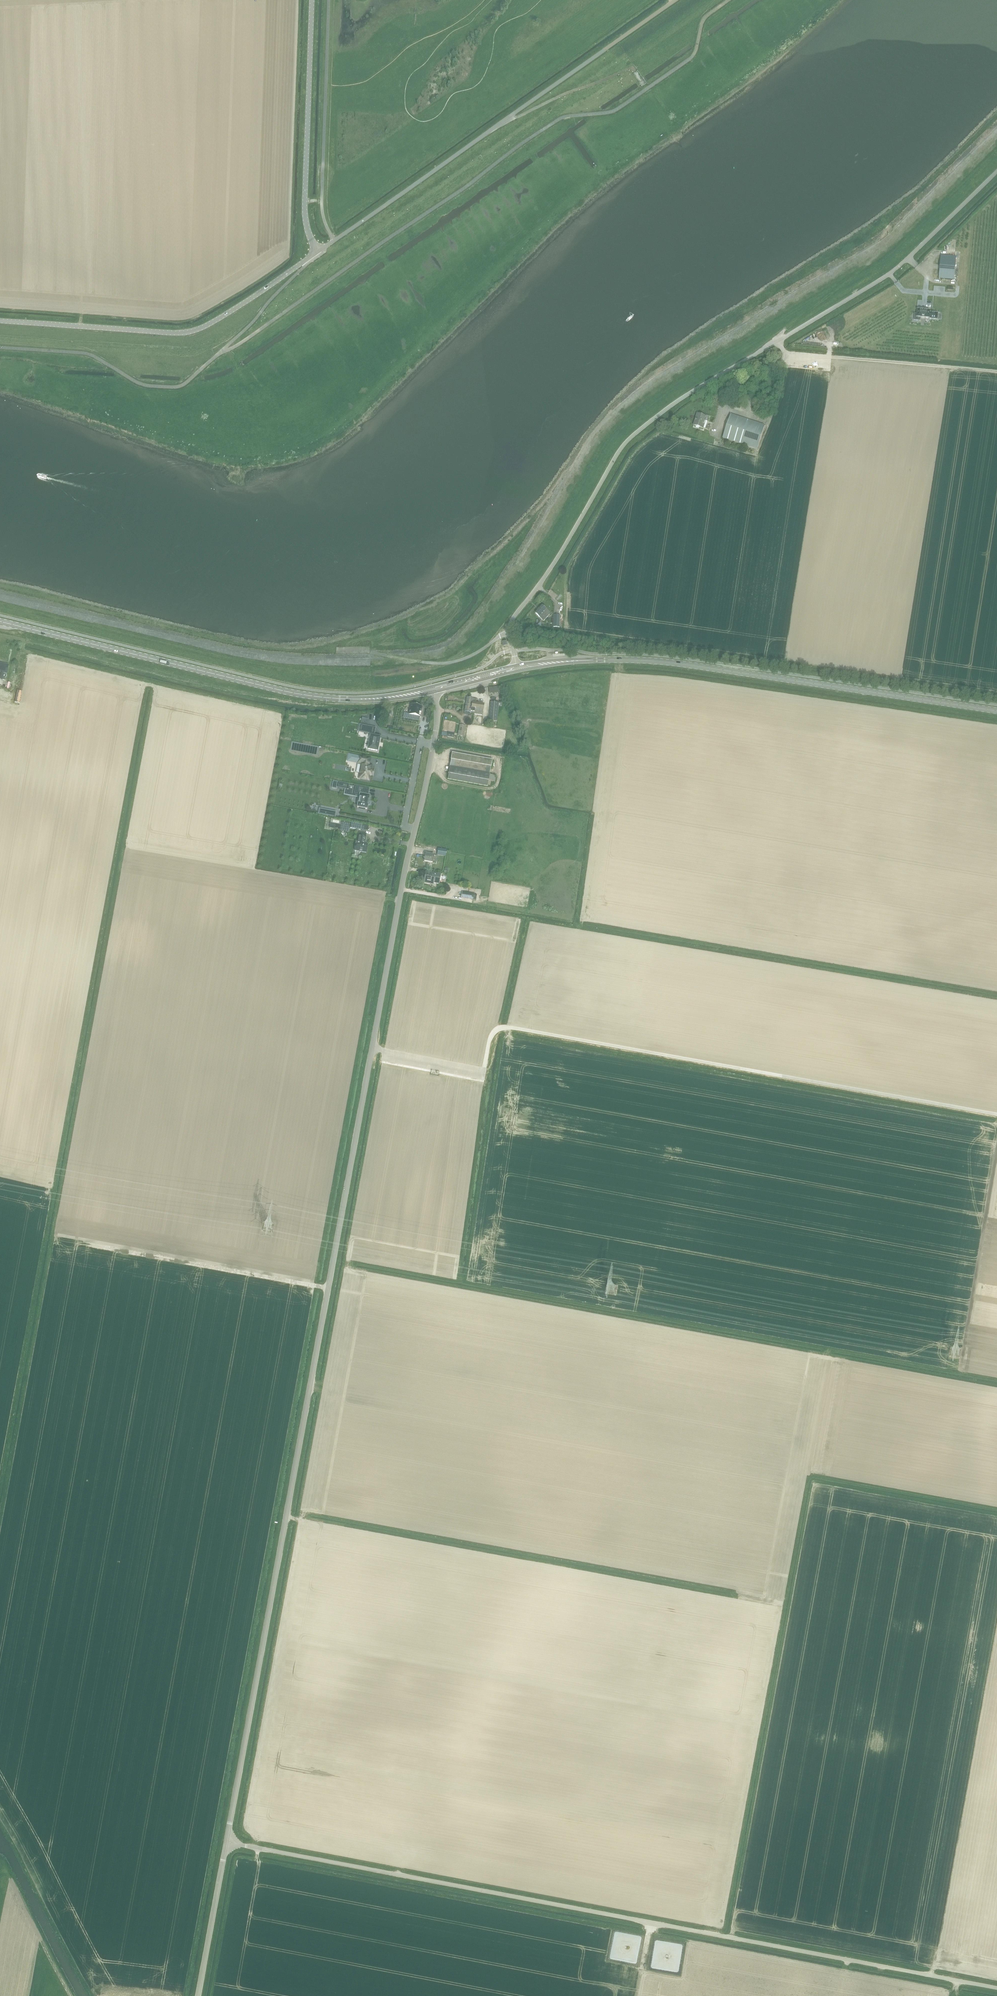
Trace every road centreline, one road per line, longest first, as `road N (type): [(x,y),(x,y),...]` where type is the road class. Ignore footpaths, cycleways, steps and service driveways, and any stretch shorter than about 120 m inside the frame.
road 1 (tertiary): [(227,1841),(415,829)]
road 2 (unclassified): [(996,1988),(227,1841)]
road 3 (unclassified): [(517,669),(513,619),(629,439),(704,383),(891,273),(996,171)]
road 4 (track): [(482,1072),(495,1030),(505,1027),(996,1115)]
road 5 (primary): [(433,690),(370,700),(302,696),(0,624)]
road 6 (unclassified): [(317,251),(675,0)]
road 7 (tertiary): [(317,251),(189,332),(0,321)]
road 8 (primary): [(996,711),(705,668)]
road 9 (tertiary): [(317,251),(305,211),(312,0)]
road 10 (track): [(329,1288),(84,1243)]
road 11 (track): [(787,358),(996,373)]
road 12 (primary): [(517,669),(620,660),(705,668)]
road 13 (track): [(647,89),(632,69),(510,119)]
road 14 (tertiary): [(198,1995),(227,1841)]

